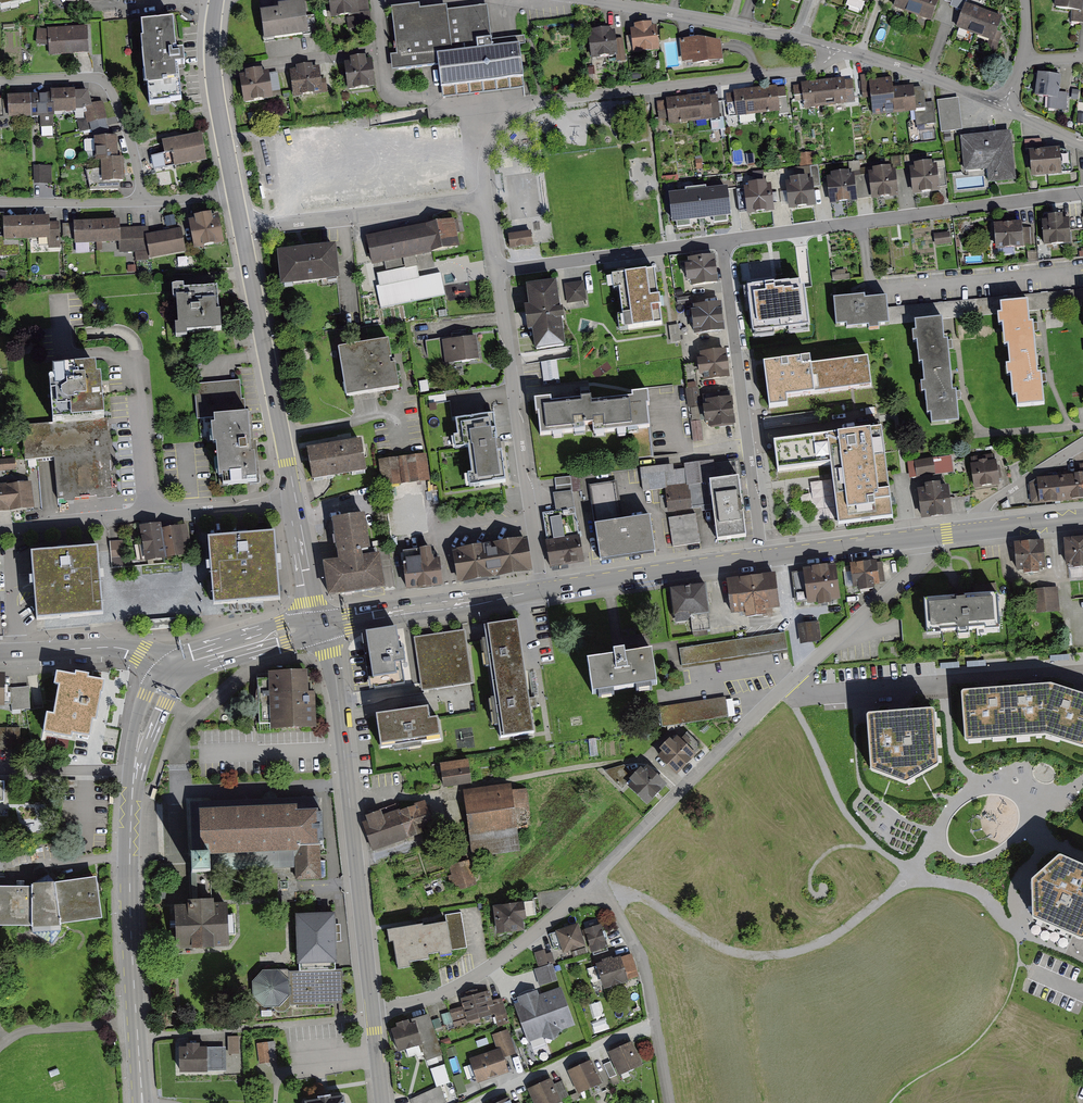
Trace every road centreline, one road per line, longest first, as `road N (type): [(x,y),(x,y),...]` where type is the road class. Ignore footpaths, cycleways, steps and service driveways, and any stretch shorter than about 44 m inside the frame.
road 1 (residential): [(926,537),(928,555),(758,712),(595,880)]
road 2 (residential): [(488,200),(490,141),(531,103),(798,72),(819,67),(833,51)]
road 3 (tertiary): [(373,1010),(334,667),(321,626)]
road 4 (secondary): [(142,1102),(130,911),(134,772)]
road 5 (residential): [(543,591),(497,271)]
road 6 (residential): [(722,241),(763,559)]
road 7 (residential): [(296,503),(0,530)]
road 8 (residential): [(242,230),(296,503)]
road 9 (residential): [(1078,272),(870,290),(861,222)]
road 10 (residential): [(595,880),(477,976),(443,995),(373,1010)]
road 11 (residential): [(242,230),(488,200)]
road 12 (residential): [(593,0),(833,51)]
road 13 (residential): [(497,271),(722,241)]
road 14 (secondary): [(321,626),(543,591)]
road 15 (residential): [(861,222),(1082,193)]
road 16 (secondary): [(543,591),(763,559)]
road 17 (residential): [(657,1023),(476,1102)]
road 18 (residential): [(216,0),(212,69),(235,192)]
road 19 (residential): [(0,81),(103,80),(135,154)]
road 20 (residential): [(833,51),(1003,103)]
road 21 (track): [(650,757),(483,785)]
road 22 (tertiary): [(0,653),(117,647),(163,667)]
road 23 (secondary): [(321,626),(281,624),(163,667)]
road 24 (secondary): [(763,559),(926,537)]
road 25 (residential): [(595,880),(636,943),(657,1023)]
road 26 (secondary): [(179,680),(321,626)]
road 27 (residential): [(145,202),(0,202)]
road 28 (residential): [(722,241),(861,222)]
road 29 (residential): [(1082,445),(987,505),(983,531)]
road 30 (residential): [(296,503),(321,626)]

